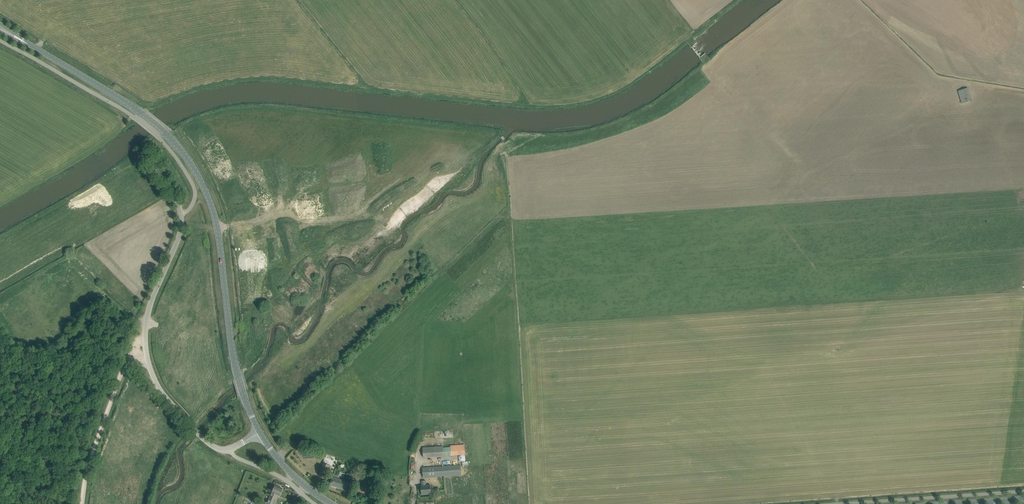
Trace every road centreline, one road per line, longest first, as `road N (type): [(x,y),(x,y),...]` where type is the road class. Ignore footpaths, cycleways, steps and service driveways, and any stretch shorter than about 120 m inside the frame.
road 1 (secondary): [(47,55),(142,113),(198,174),(217,230),(244,398),(281,463),(331,503)]
road 2 (track): [(148,360),(120,374),(81,503)]

